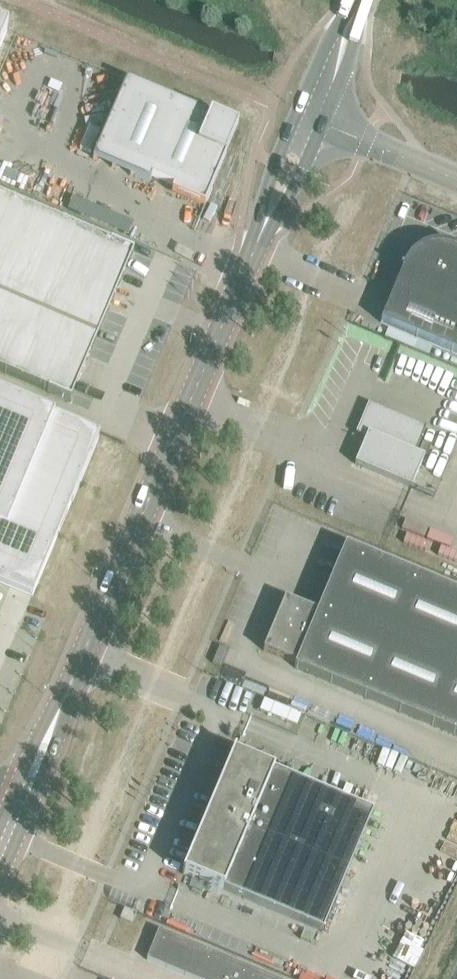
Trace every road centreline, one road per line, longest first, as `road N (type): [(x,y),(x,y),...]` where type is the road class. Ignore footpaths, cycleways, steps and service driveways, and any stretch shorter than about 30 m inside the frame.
road 1 (tertiary): [(311,117),(54,725)]
road 2 (track): [(229,0),(270,17),(407,18),(456,40)]
road 3 (unclassified): [(311,117),(456,178)]
road 4 (tertiary): [(360,0),(311,117)]

